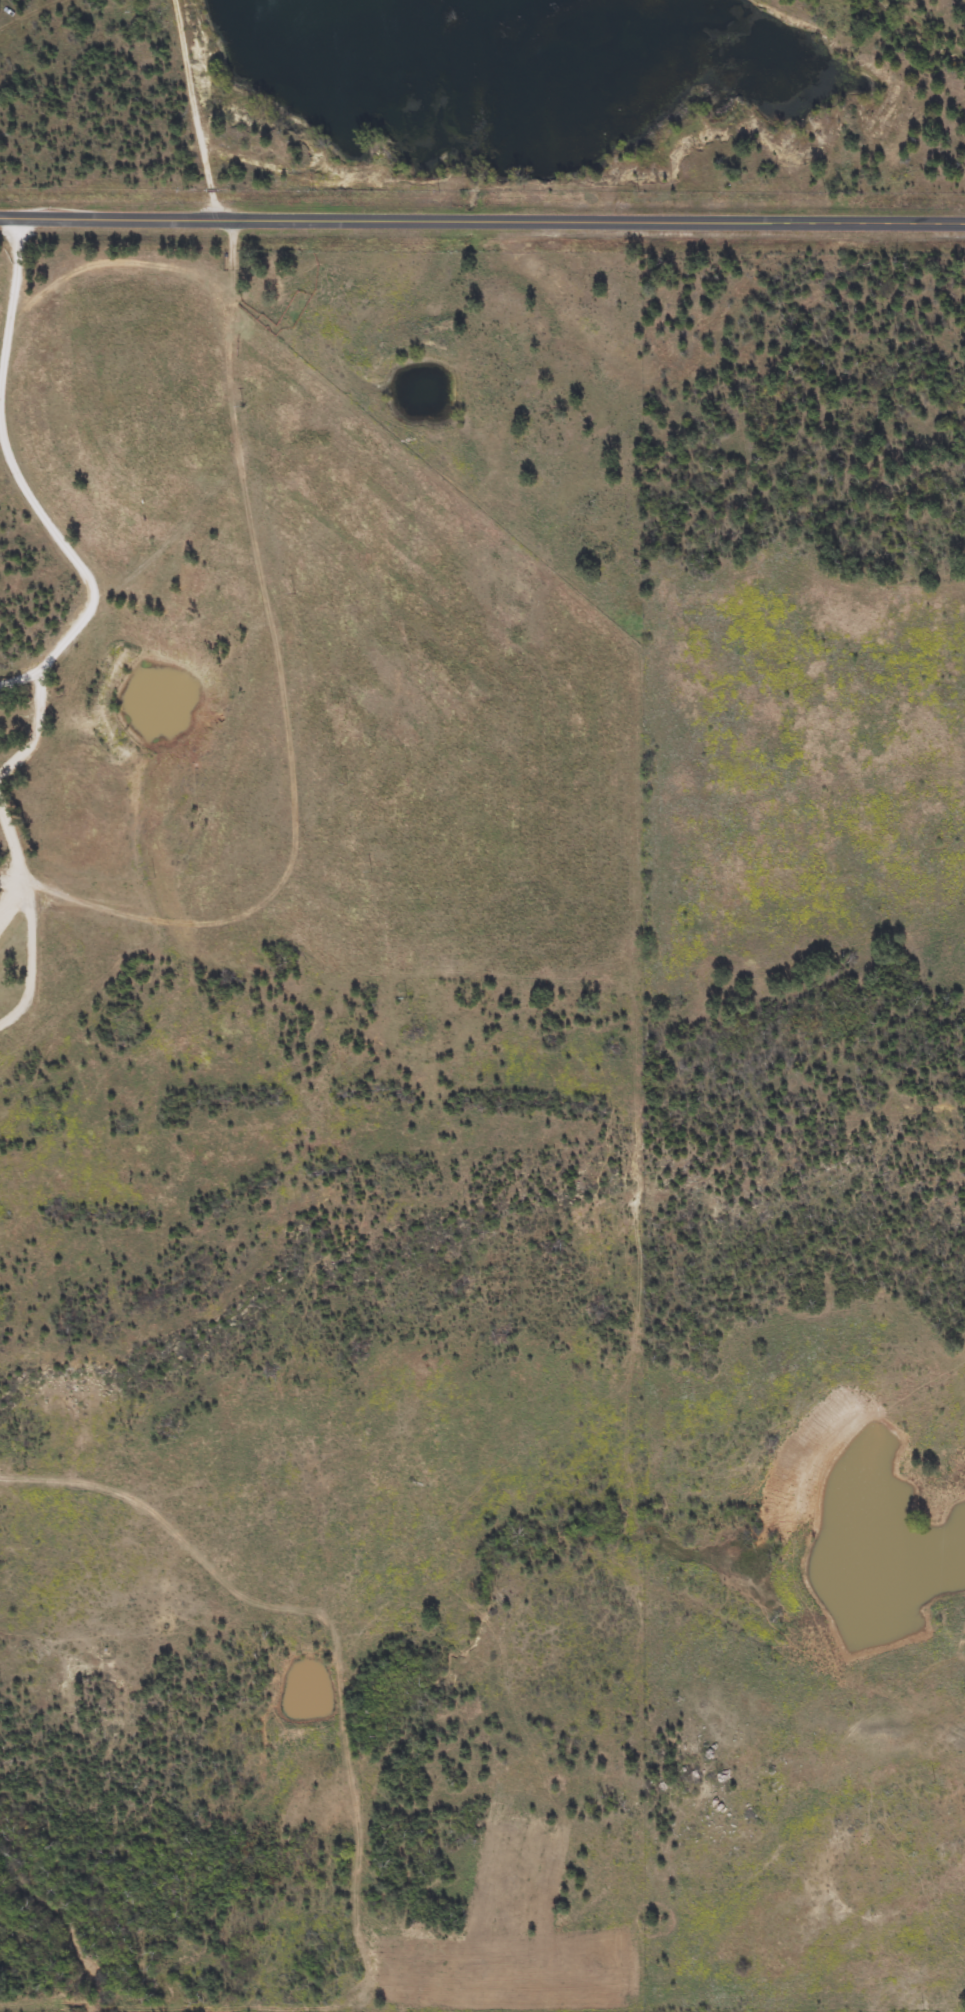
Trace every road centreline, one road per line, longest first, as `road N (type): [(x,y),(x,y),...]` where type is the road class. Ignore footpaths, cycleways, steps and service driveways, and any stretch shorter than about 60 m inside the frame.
road 1 (secondary): [(0,220),(964,226)]

